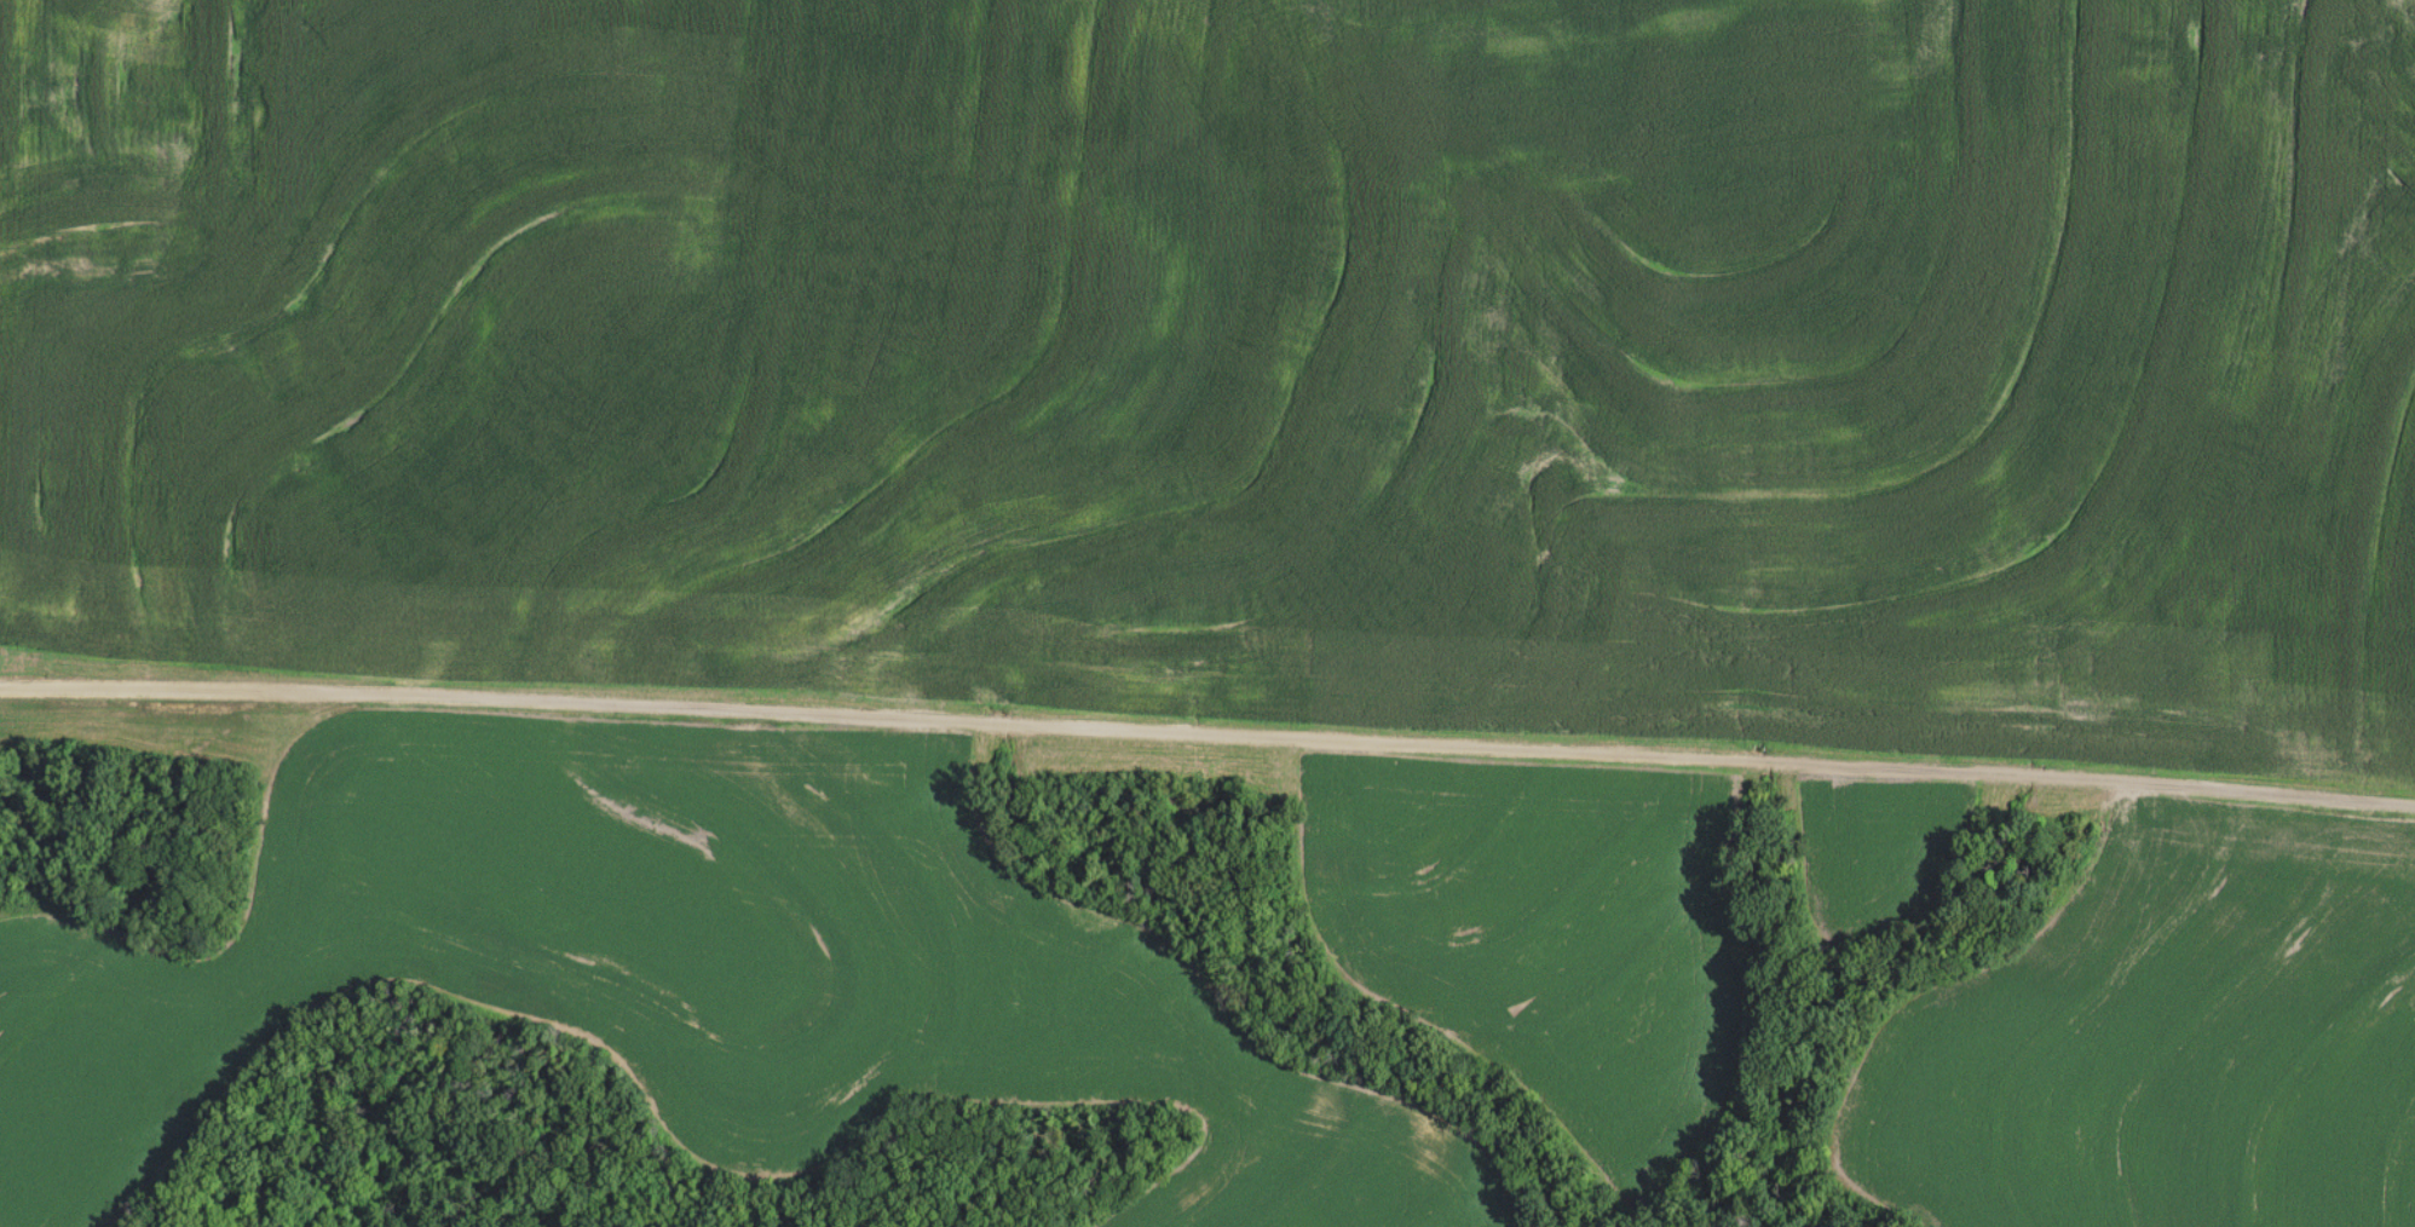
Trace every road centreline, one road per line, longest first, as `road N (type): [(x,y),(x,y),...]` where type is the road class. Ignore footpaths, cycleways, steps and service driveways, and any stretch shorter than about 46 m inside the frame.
road 1 (track): [(0,684),(1019,718),(2097,778),(2414,809)]

